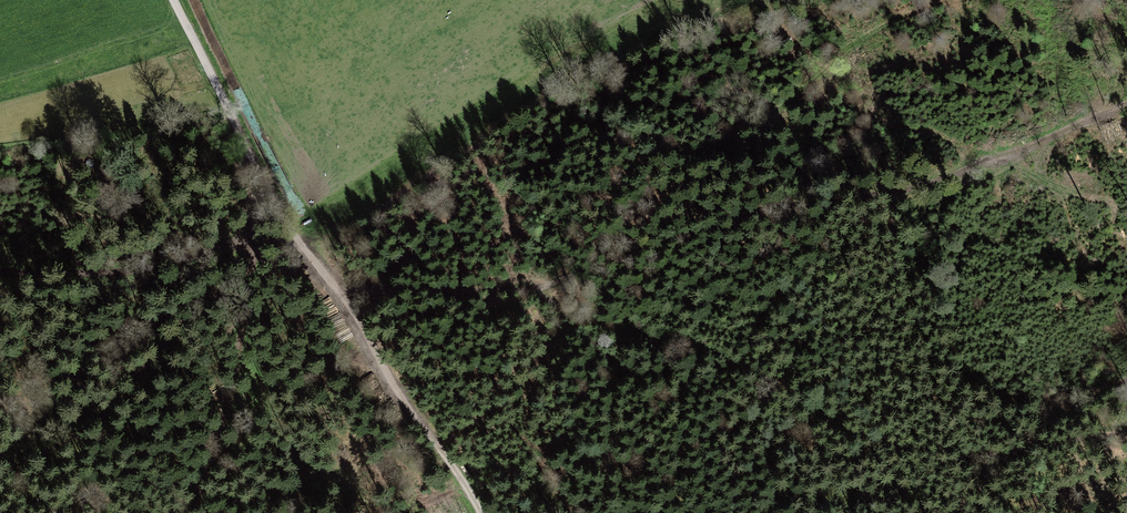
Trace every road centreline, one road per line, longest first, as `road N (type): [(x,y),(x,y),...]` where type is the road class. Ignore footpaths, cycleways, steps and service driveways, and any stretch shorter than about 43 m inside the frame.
road 1 (track): [(331,282),(534,291),(773,208),(929,183),(1126,104)]
road 2 (track): [(534,291),(833,435),(1007,448)]
road 3 (track): [(0,479),(138,387),(236,239)]
road 4 (track): [(481,512),(295,234)]
road 5 (track): [(266,189),(239,351),(186,512)]
road 6 (track): [(0,271),(133,272),(257,232),(295,234)]
road 7 (track): [(1126,379),(1007,448),(948,512)]
road 8 (track): [(266,189),(174,0)]

